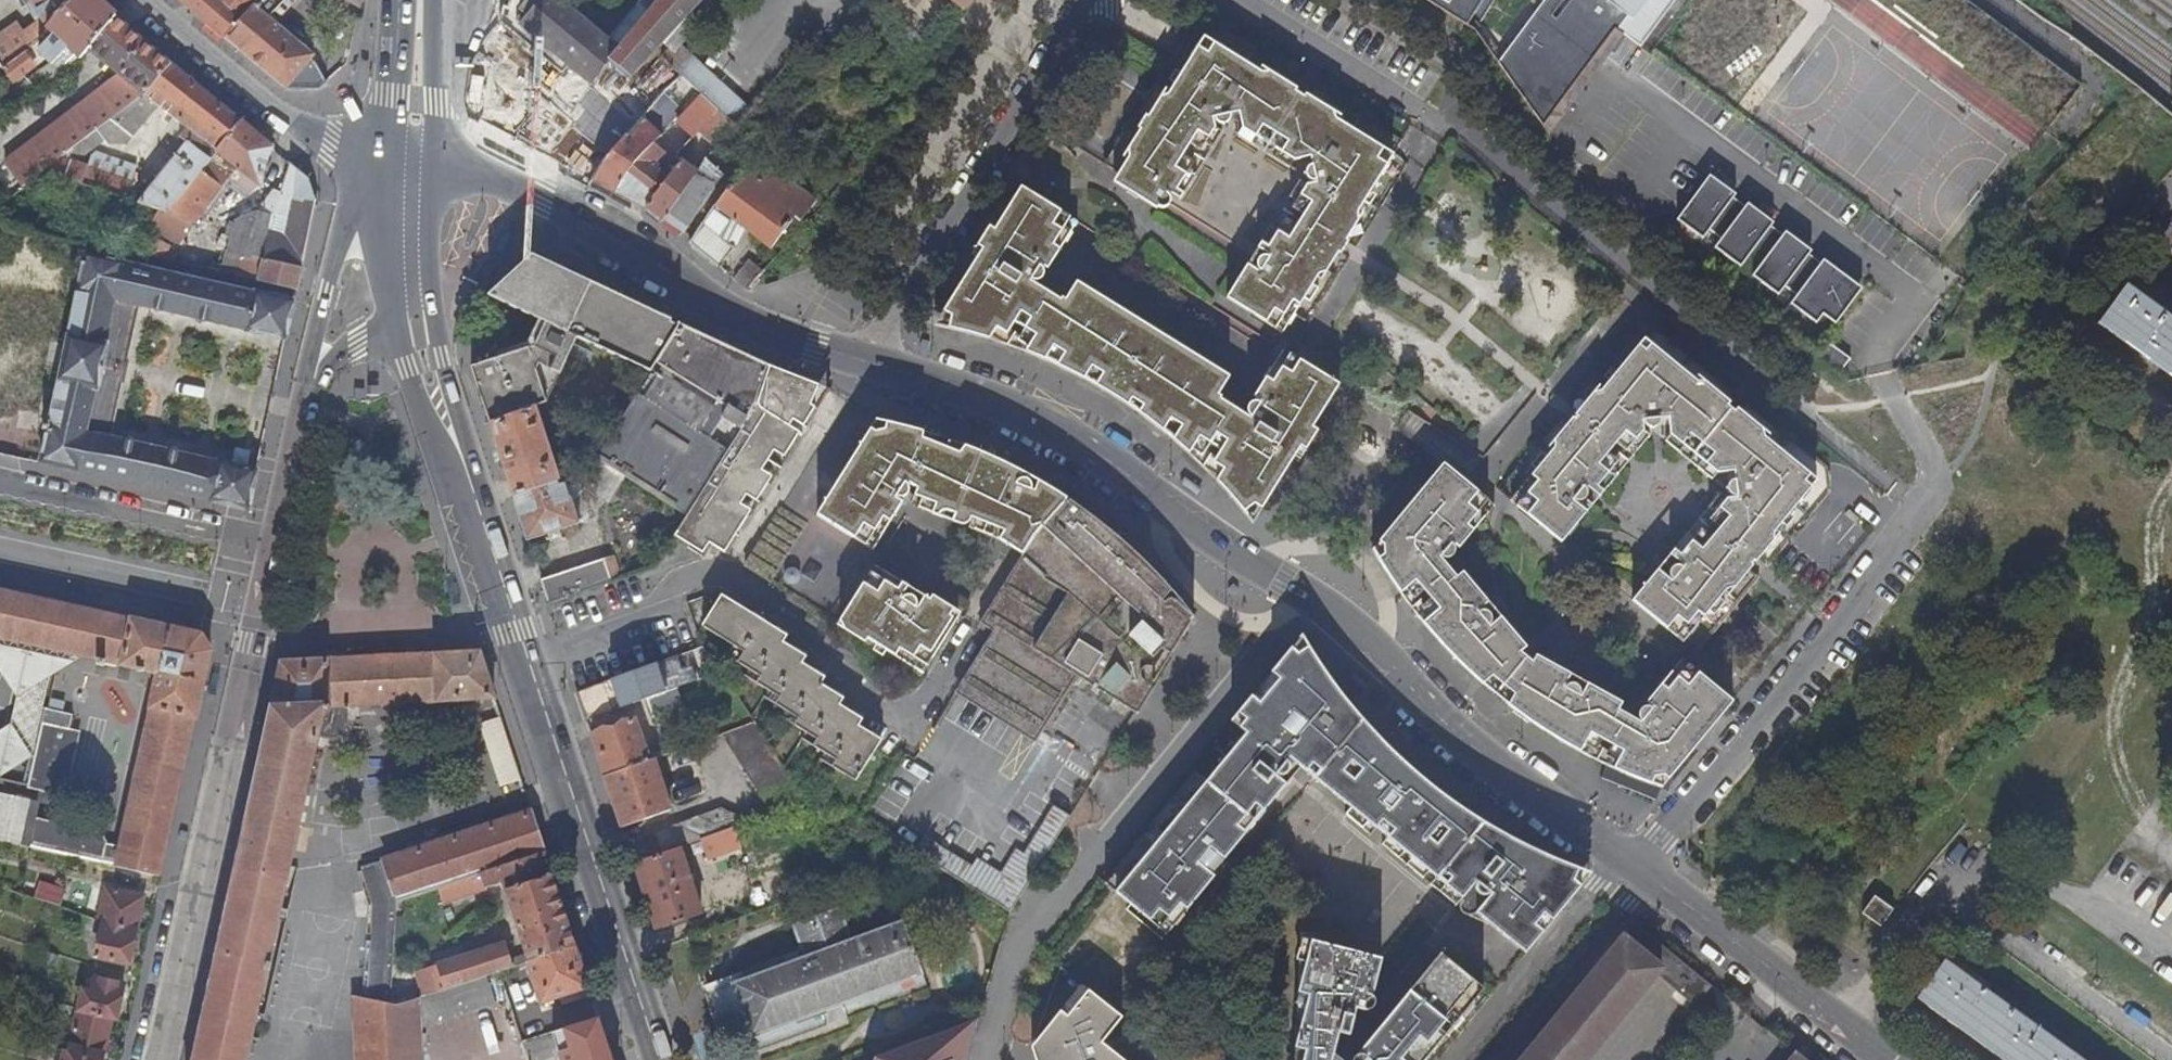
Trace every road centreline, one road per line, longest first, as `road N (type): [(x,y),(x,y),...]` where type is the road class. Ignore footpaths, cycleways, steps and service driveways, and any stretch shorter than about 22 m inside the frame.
road 1 (residential): [(865,360),(977,396),(1092,448),(1191,523),(1333,610),(1490,762),(1630,864)]
road 2 (secondary): [(418,327),(658,1059)]
road 3 (tertiary): [(163,1059),(315,368)]
road 4 (residential): [(1890,394),(1928,462),(1920,510),(1845,617),(1630,864)]
road 5 (residential): [(408,168),(478,173),(768,332),(865,360)]
road 6 (residential): [(865,360),(1089,0)]
road 7 (residential): [(1241,0),(1539,189)]
road 8 (tertiary): [(408,168),(331,146),(136,0)]
road 9 (residential): [(1630,864),(1888,1059)]
road 10 (residential): [(1458,1059),(1630,864)]
road 11 (tertiary): [(408,168),(358,212),(327,295),(315,368)]
road 12 (secondary): [(419,0),(408,168)]
road 13 (secondary): [(408,168),(418,327)]

